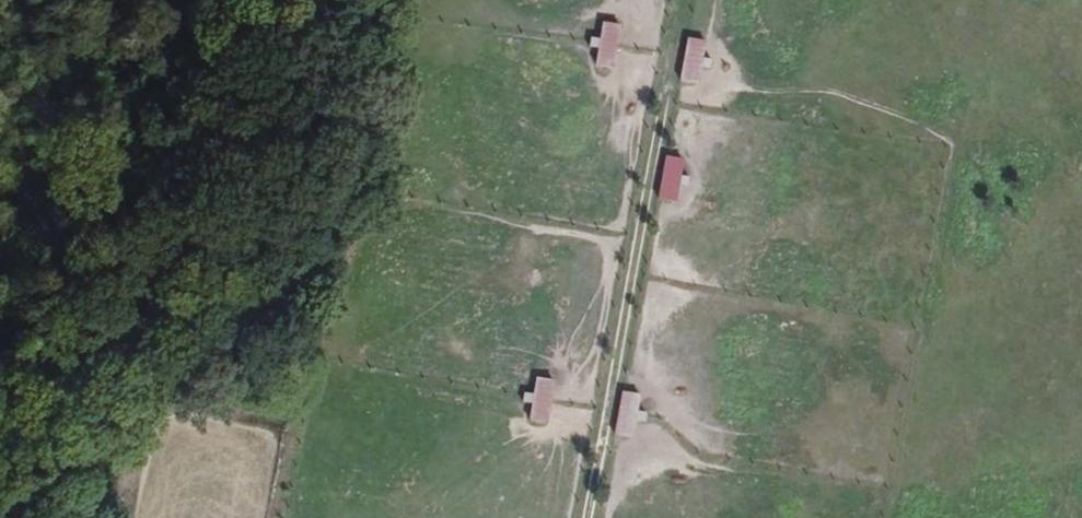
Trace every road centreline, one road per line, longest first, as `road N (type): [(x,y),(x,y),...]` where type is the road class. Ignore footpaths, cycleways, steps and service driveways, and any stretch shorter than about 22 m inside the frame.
road 1 (unclassified): [(580,517),(621,234),(669,0)]

